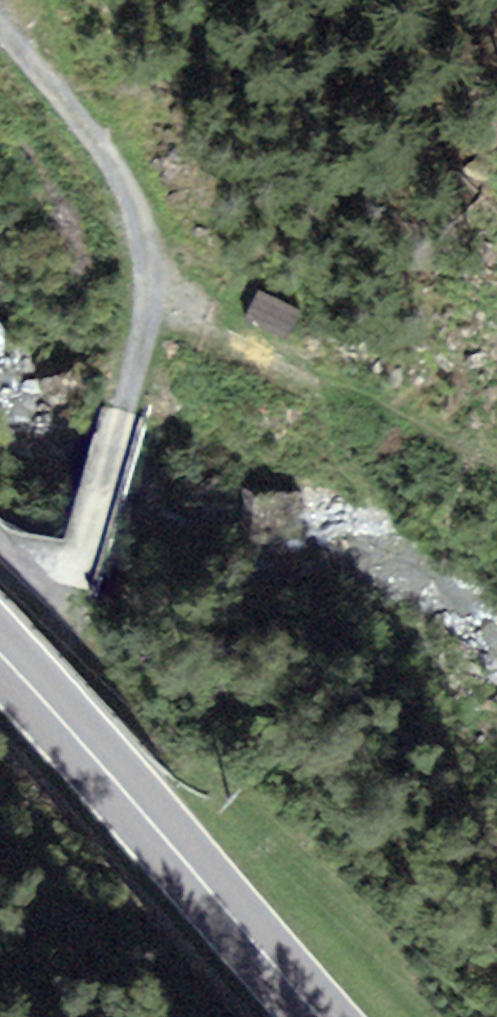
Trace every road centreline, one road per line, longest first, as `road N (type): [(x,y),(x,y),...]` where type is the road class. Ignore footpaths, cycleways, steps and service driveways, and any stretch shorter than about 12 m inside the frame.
road 1 (secondary): [(0,653),(320,1016)]
road 2 (track): [(0,536),(36,568),(75,583),(161,297)]
road 3 (track): [(161,297),(160,227),(0,40)]

